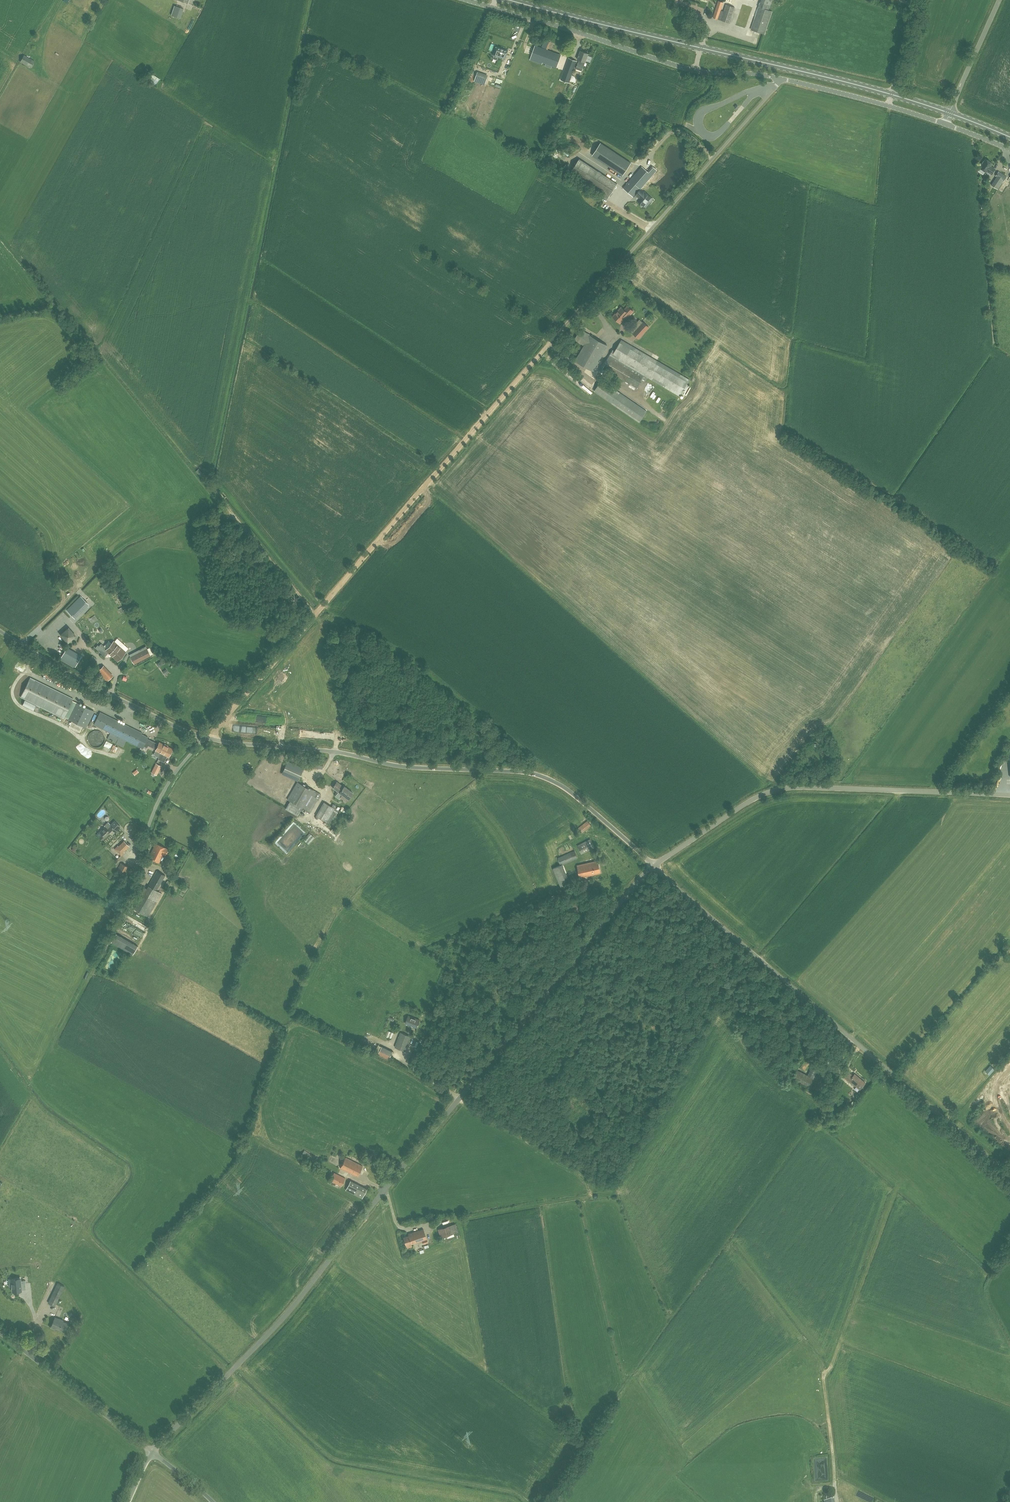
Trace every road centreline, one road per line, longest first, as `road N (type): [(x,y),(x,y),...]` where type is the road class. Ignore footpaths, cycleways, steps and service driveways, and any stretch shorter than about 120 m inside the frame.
road 1 (unclassified): [(152,1452),(283,1320),(654,865)]
road 2 (unclassified): [(654,865),(557,781),(205,739),(71,675),(0,631)]
road 3 (track): [(205,739),(563,336)]
road 4 (unclassified): [(1009,1175),(654,865)]
road 5 (primary): [(892,94),(511,0)]
road 6 (unclassified): [(654,865),(779,790),(1009,795)]
road 7 (track): [(818,1501),(820,1491),(836,1486),(824,1377),(897,1186)]
road 8 (unclassified): [(563,336),(780,78)]
road 9 (unclassified): [(780,78),(696,72),(494,8)]
road 10 (unclassified): [(152,1452),(0,1333)]
road 11 (unclassified): [(950,113),(999,0)]

